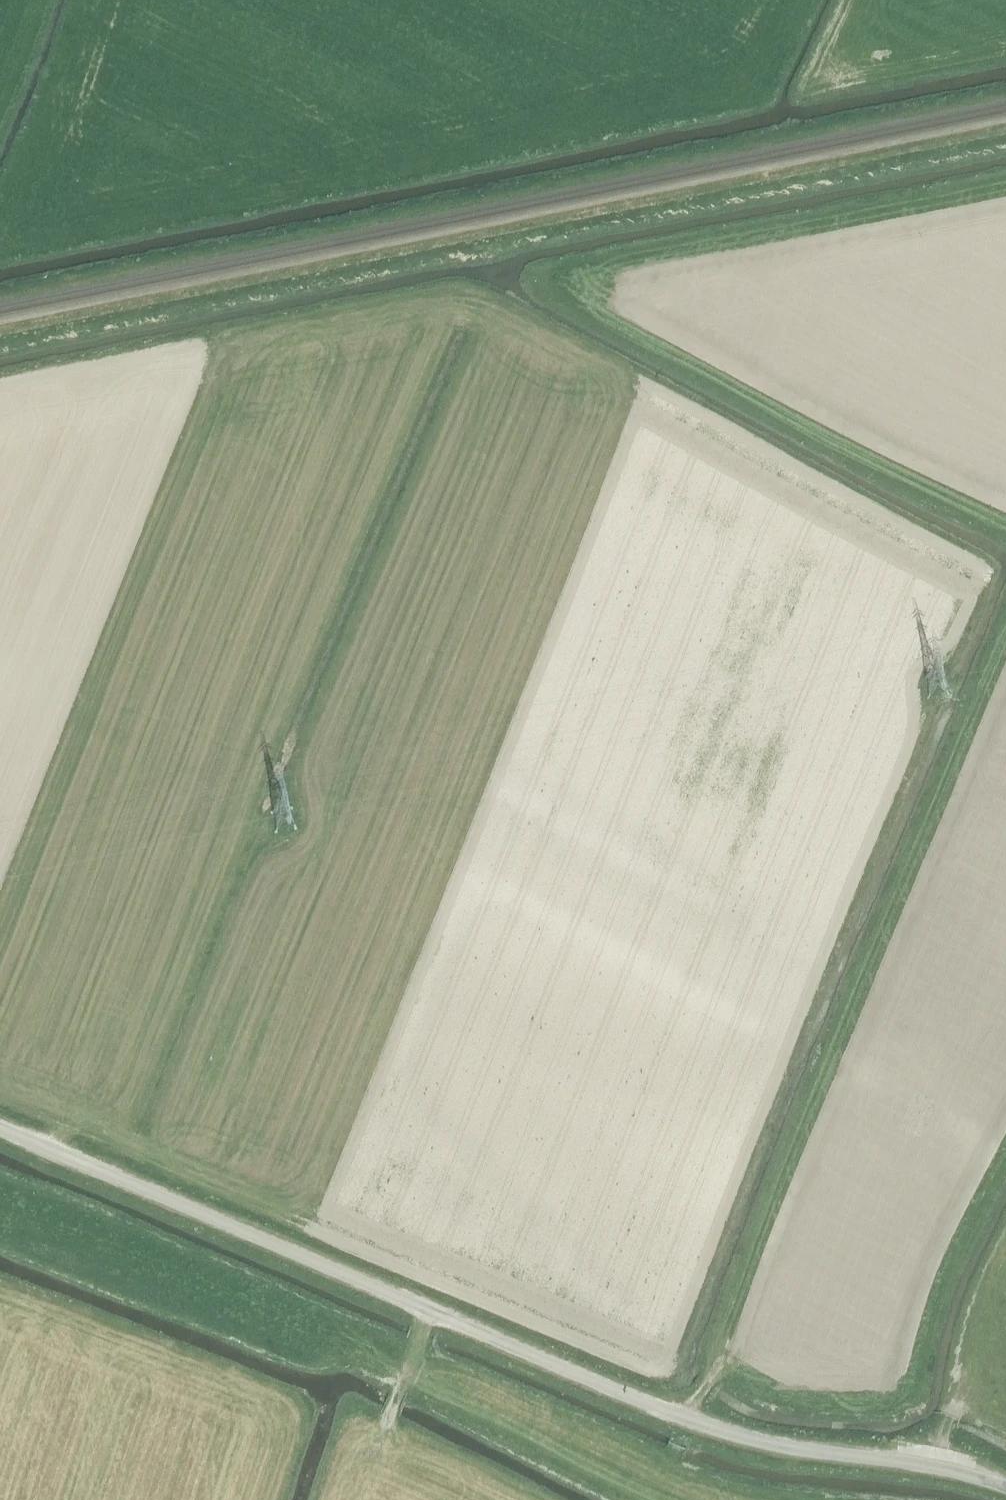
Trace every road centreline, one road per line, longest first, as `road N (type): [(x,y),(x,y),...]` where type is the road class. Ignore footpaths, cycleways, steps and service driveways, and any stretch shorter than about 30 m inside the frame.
road 1 (tertiary): [(1005,1486),(936,1465),(796,1449),(692,1421),(0,1127)]

